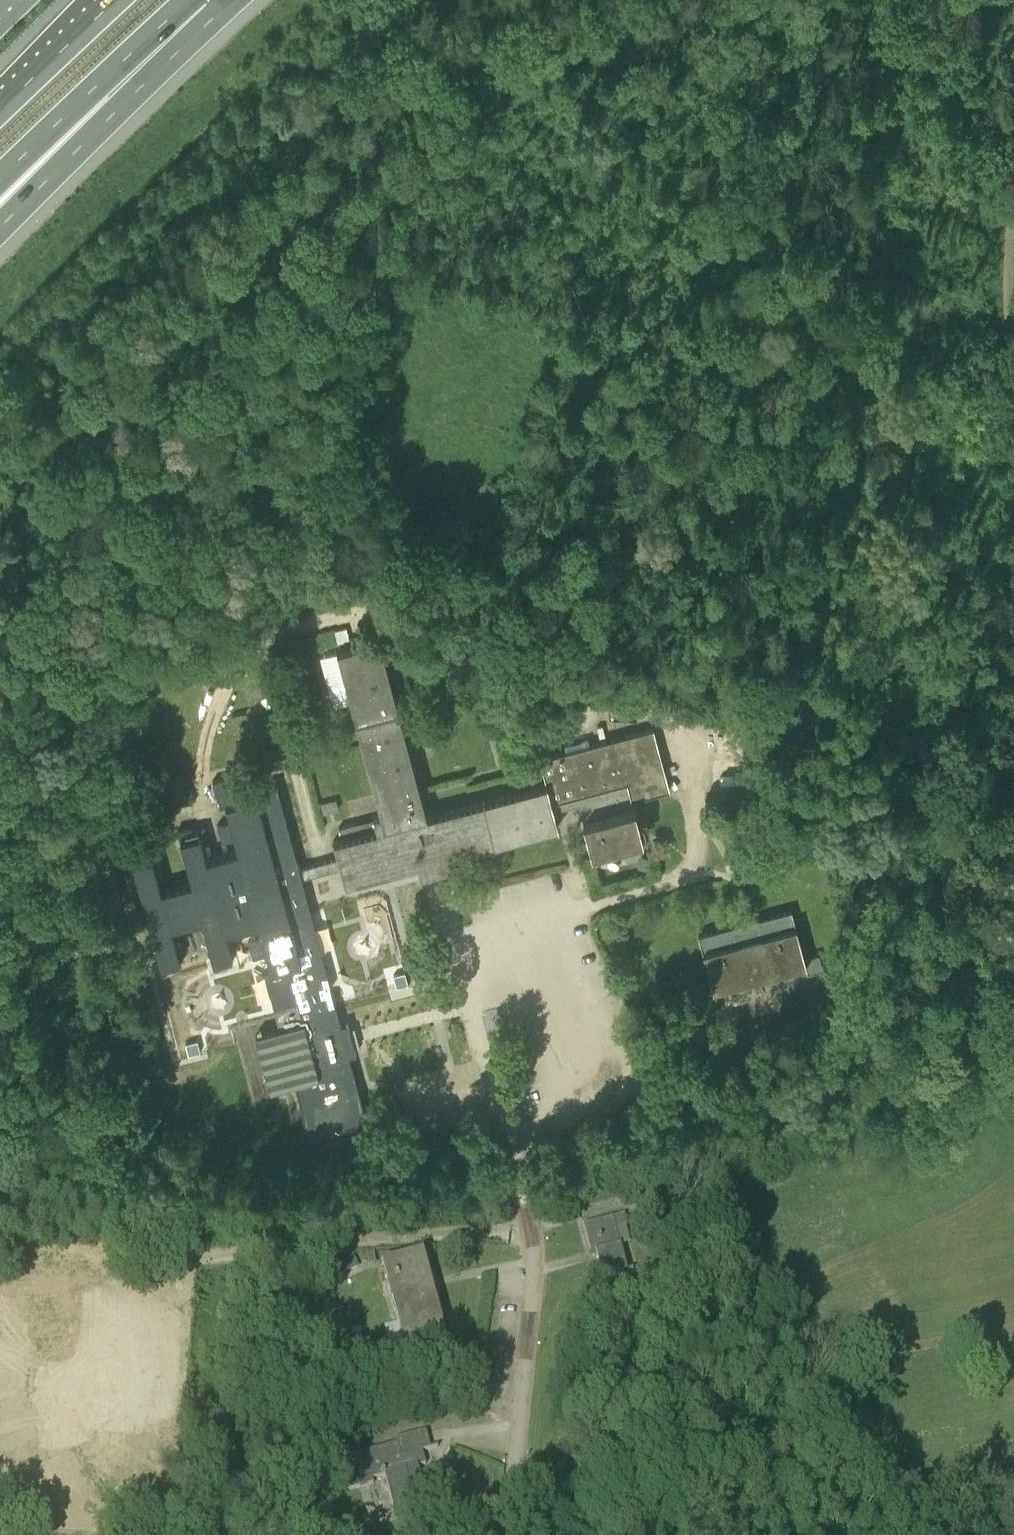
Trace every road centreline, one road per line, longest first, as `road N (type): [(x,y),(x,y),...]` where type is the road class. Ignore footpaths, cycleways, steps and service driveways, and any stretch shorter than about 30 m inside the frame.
road 1 (trunk): [(0,227),(110,115),(207,0)]
road 2 (motorway): [(0,180),(206,0)]
road 3 (motorway): [(111,0),(0,106)]

